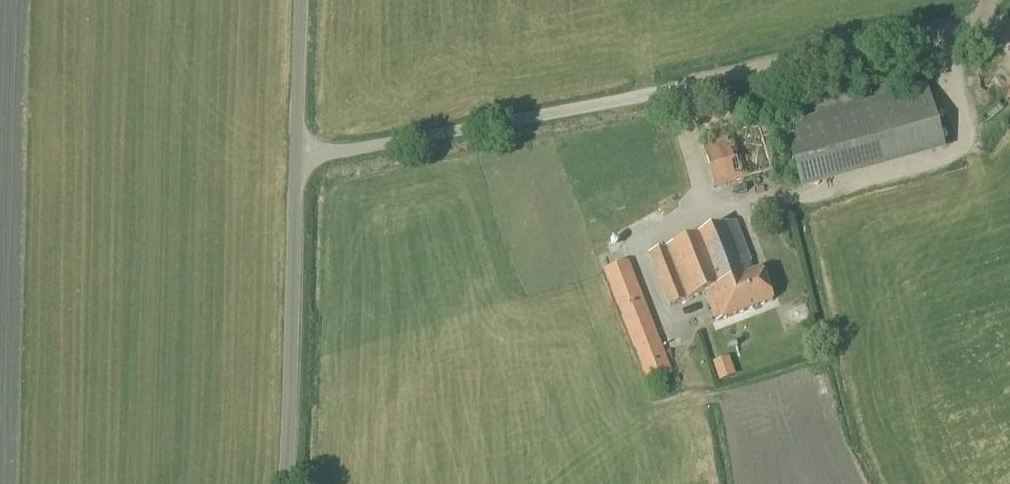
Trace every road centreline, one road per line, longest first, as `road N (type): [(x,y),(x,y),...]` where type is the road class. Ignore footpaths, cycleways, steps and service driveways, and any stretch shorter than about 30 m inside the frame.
road 1 (unclassified): [(744,71),(296,167)]
road 2 (unclassified): [(284,483),(296,167)]
road 3 (track): [(1009,26),(970,25),(744,71)]
road 4 (unclassified): [(296,167),(301,0)]

